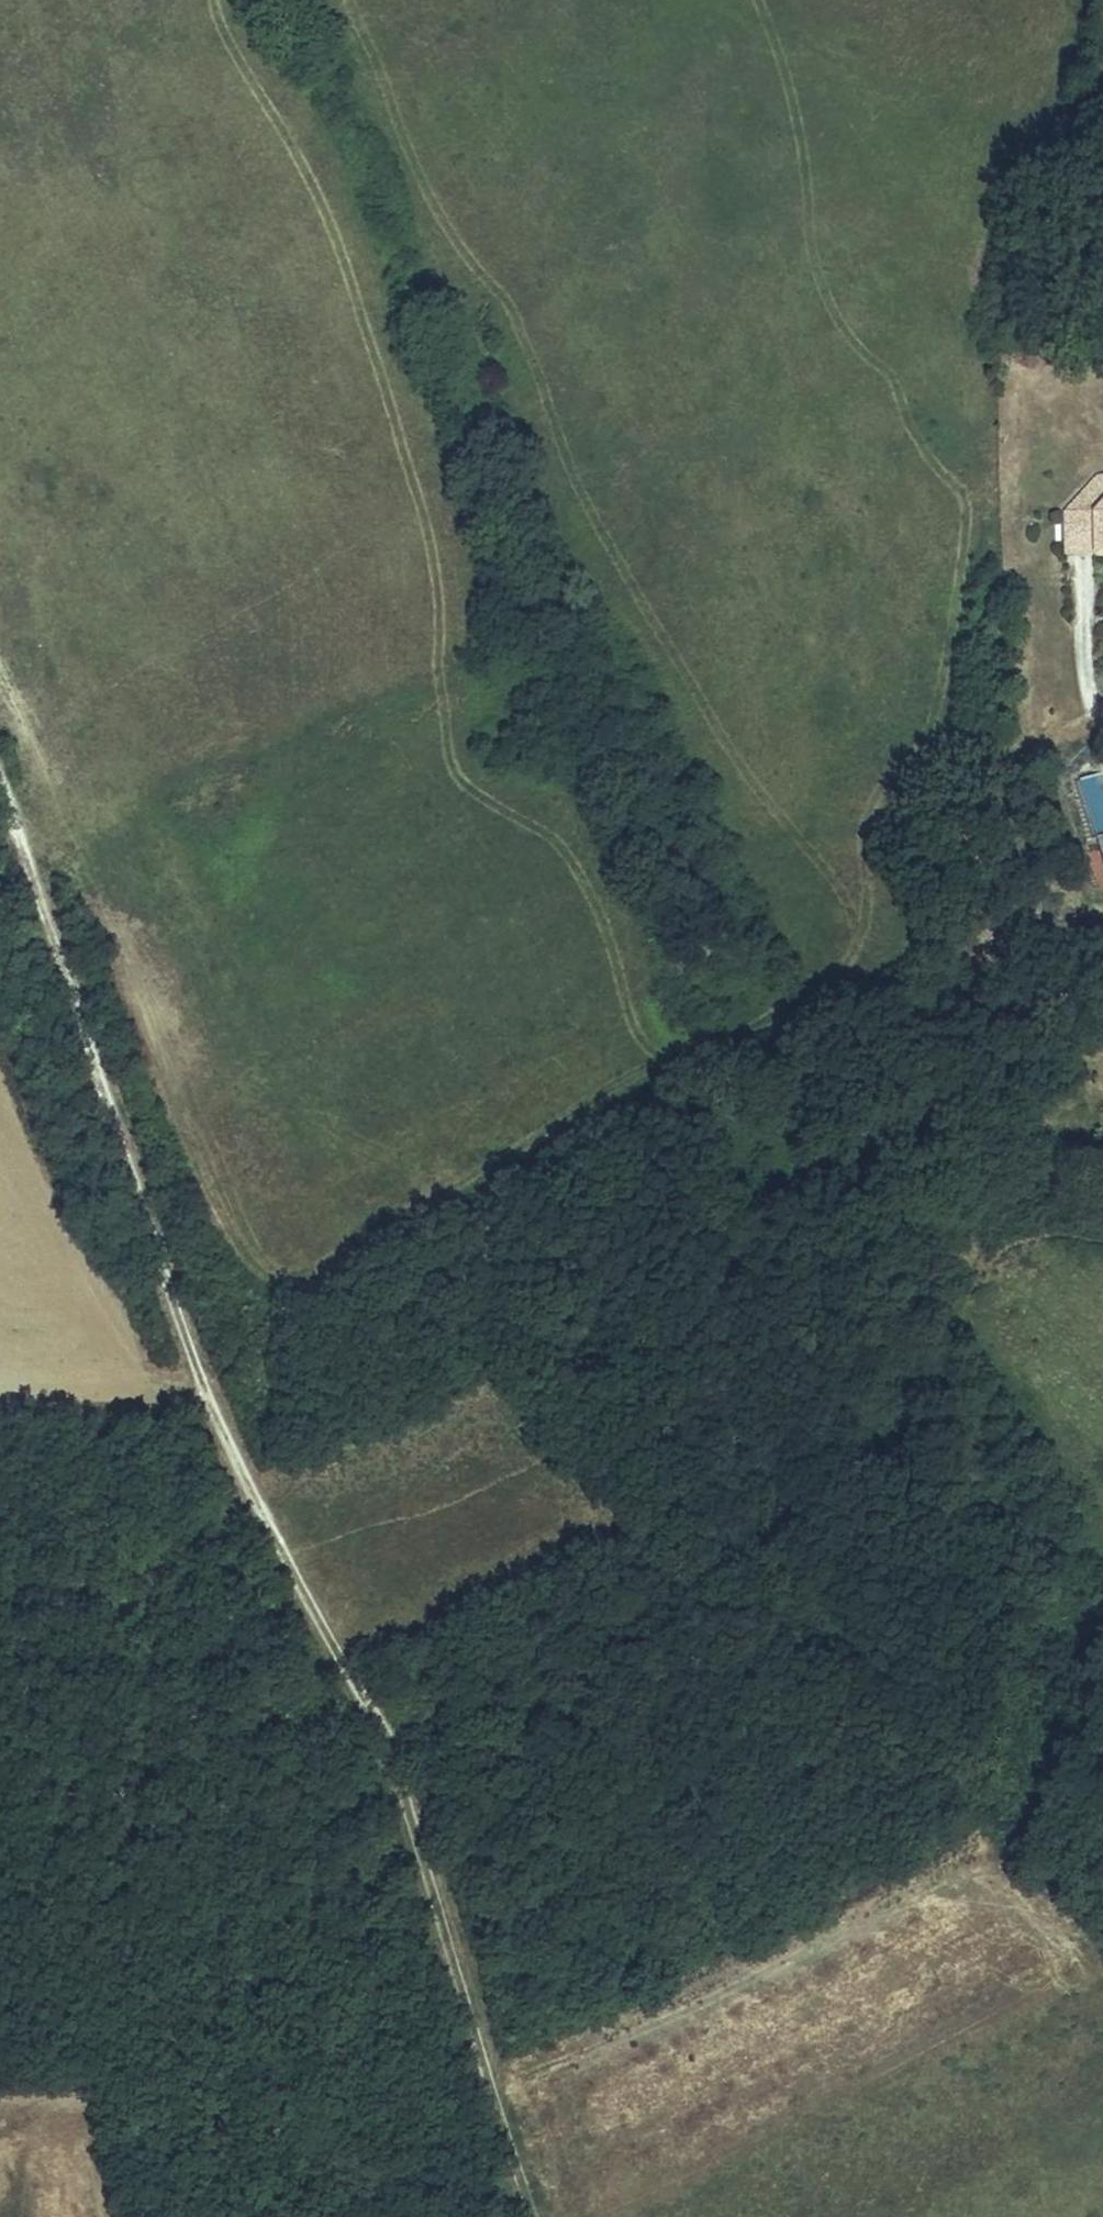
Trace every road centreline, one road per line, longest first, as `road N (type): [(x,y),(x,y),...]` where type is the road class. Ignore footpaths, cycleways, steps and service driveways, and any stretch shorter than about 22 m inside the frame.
road 1 (track): [(0,766),(83,971),(237,1454),(397,1732),(545,2216)]

